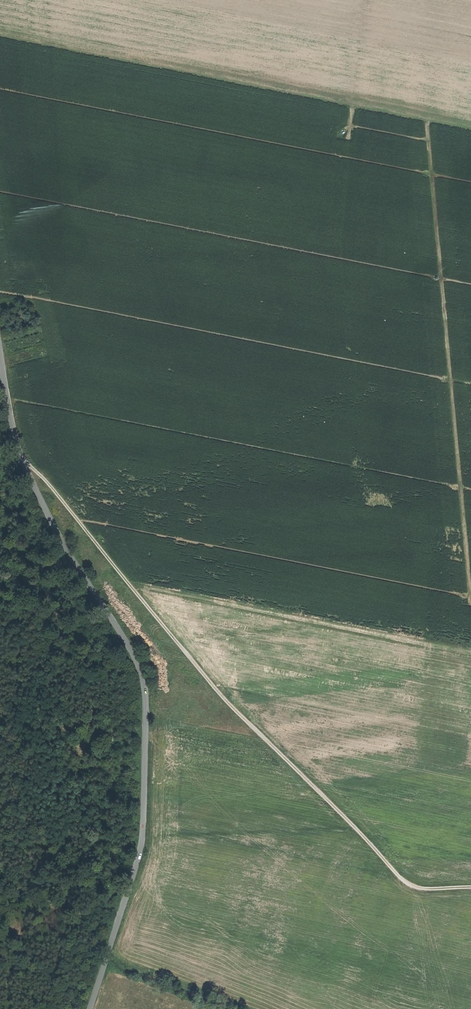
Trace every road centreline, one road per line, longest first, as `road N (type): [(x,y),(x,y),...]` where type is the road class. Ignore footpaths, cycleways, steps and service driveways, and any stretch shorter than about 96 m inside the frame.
road 1 (unclassified): [(0,359),(30,481),(134,656),(145,693),(140,852),(90,1008)]
road 2 (track): [(470,888),(403,882),(231,706),(22,461)]
road 3 (track): [(359,0),(341,252),(360,456),(410,524),(470,528)]

